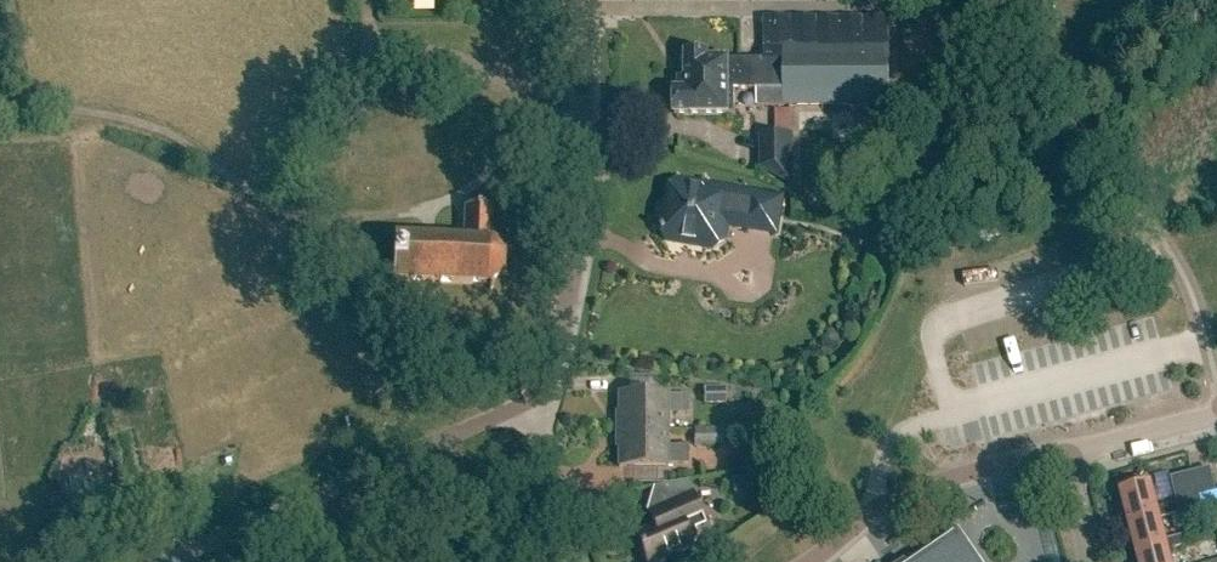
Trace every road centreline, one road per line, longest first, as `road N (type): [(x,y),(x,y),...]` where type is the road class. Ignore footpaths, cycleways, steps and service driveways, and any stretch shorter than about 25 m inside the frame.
road 1 (residential): [(546,396),(584,219),(585,0)]
road 2 (residential): [(186,561),(546,396)]
road 3 (residential): [(806,561),(882,505),(925,484),(1057,454)]
road 4 (residential): [(576,561),(540,424),(546,396)]
road 5 (residential): [(1057,454),(1216,414)]

